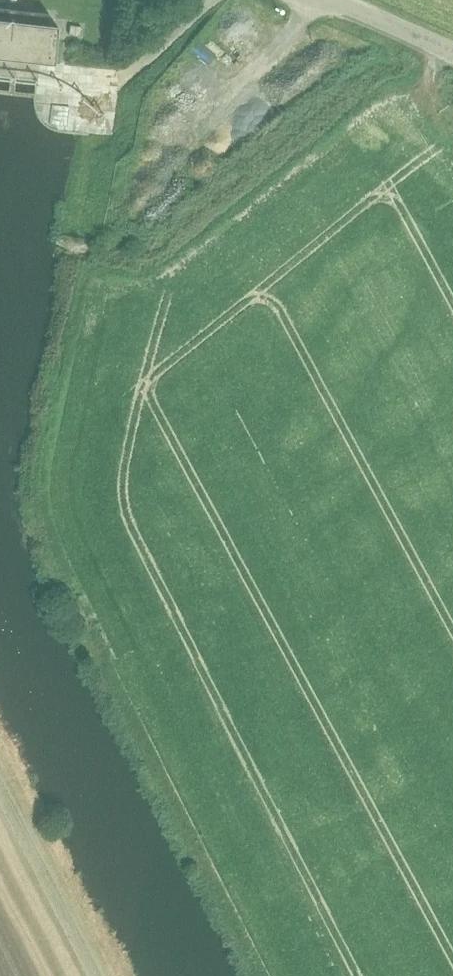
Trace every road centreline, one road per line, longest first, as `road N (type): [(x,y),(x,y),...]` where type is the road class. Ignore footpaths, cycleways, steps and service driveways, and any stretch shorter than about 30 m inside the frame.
road 1 (unclassified): [(452,52),(332,0)]

